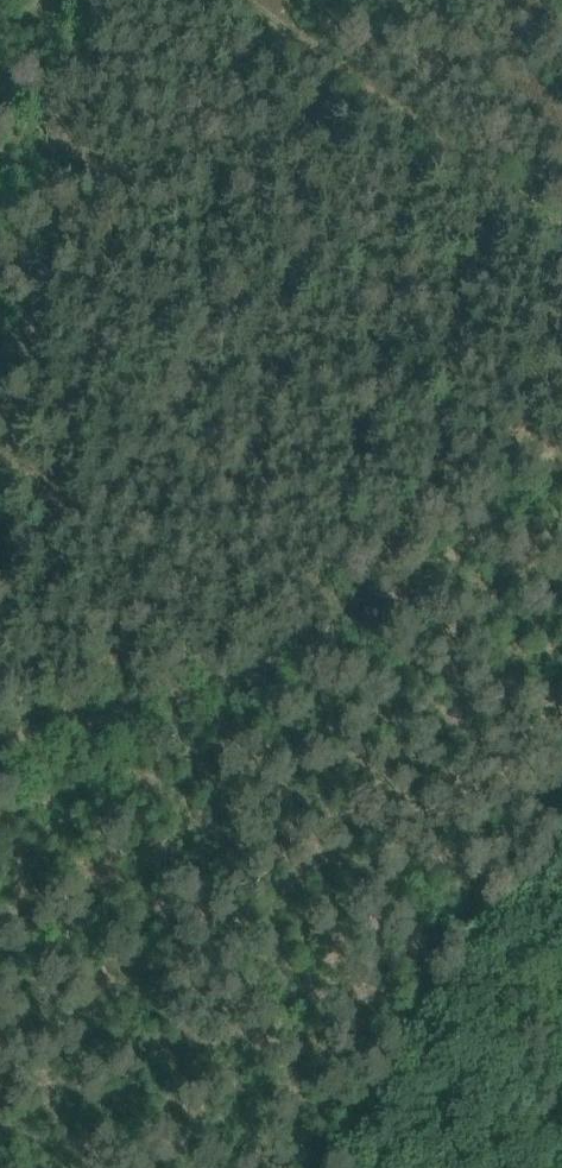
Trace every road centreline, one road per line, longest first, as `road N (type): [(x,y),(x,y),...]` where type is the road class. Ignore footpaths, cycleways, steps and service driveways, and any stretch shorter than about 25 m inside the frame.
road 1 (track): [(561,480),(355,618),(273,660),(0,726)]
road 2 (track): [(241,0),(561,246)]

